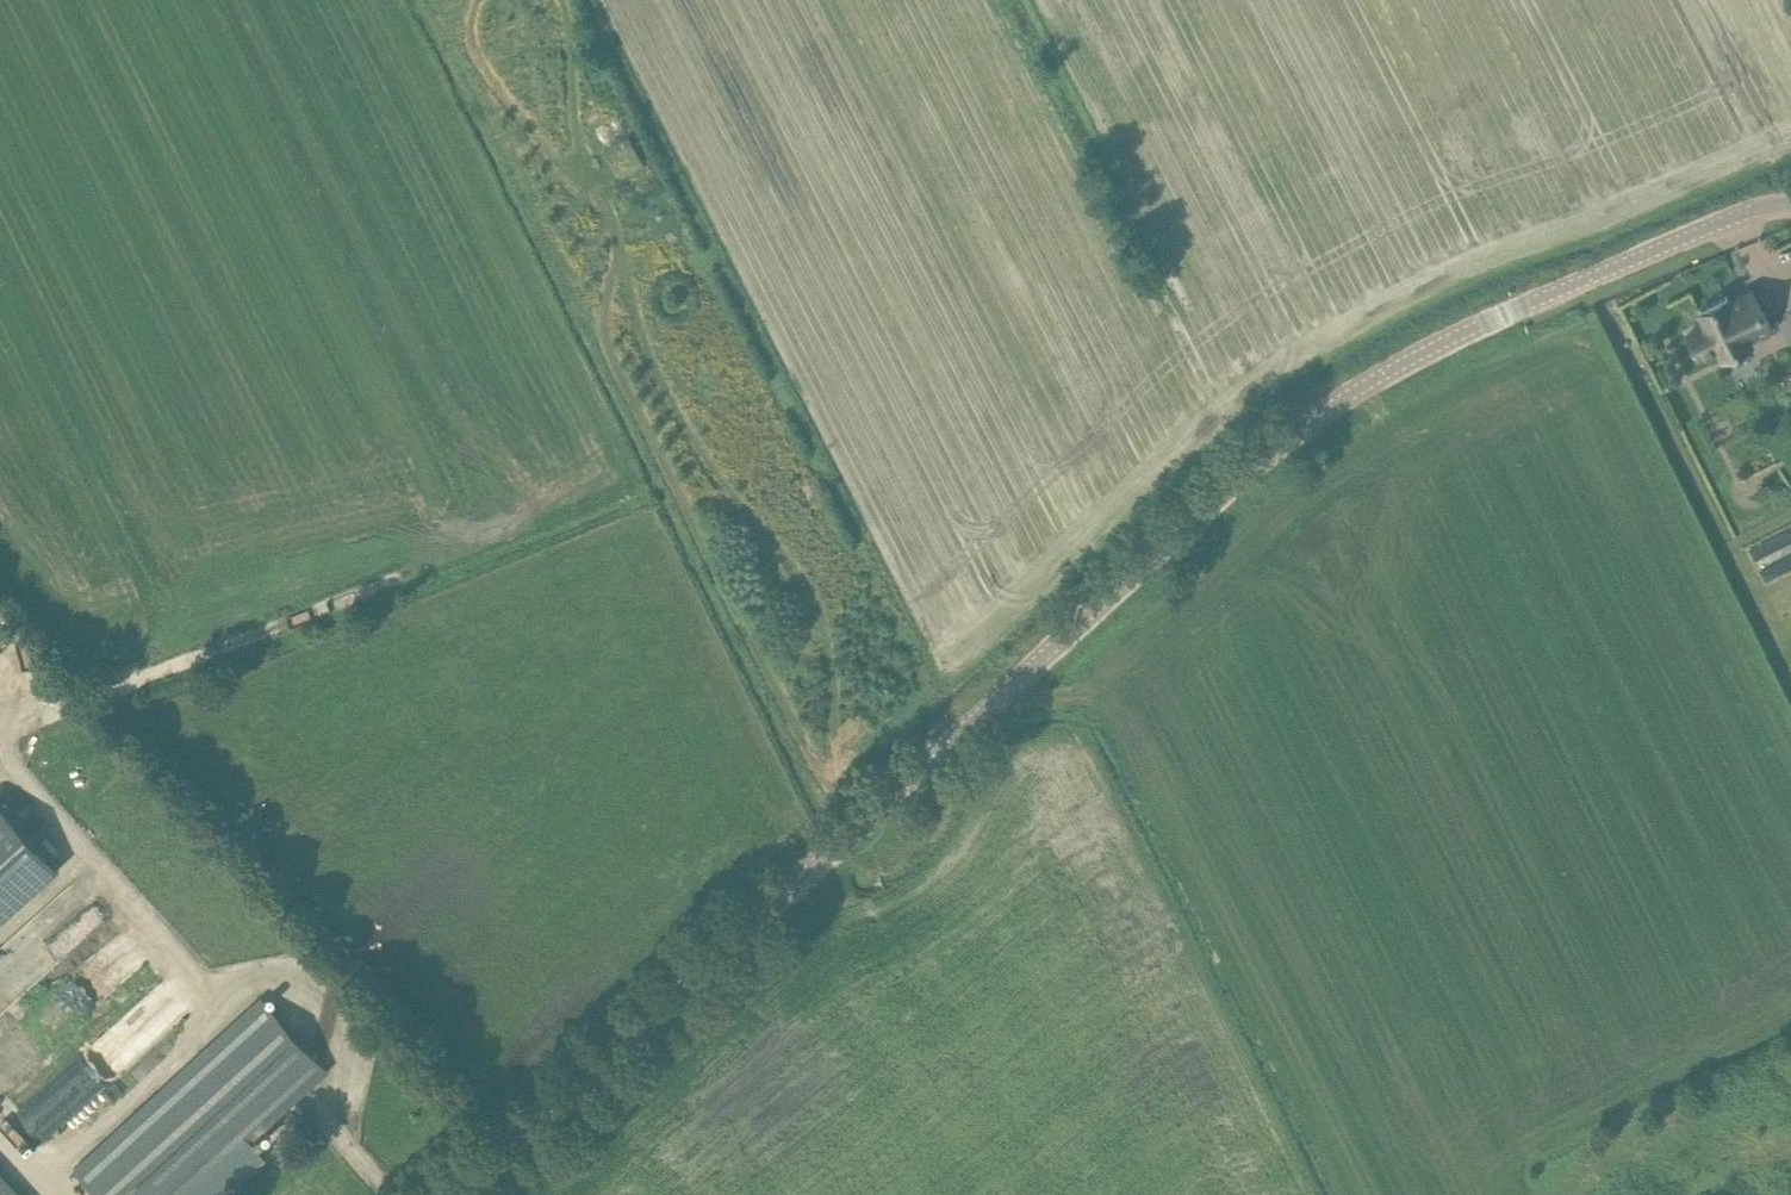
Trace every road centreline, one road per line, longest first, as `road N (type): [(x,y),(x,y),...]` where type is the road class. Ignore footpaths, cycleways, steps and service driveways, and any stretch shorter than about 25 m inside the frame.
road 1 (unclassified): [(453,1194),(1198,514),(1309,423),(1451,338),(1754,213),(1790,210)]

